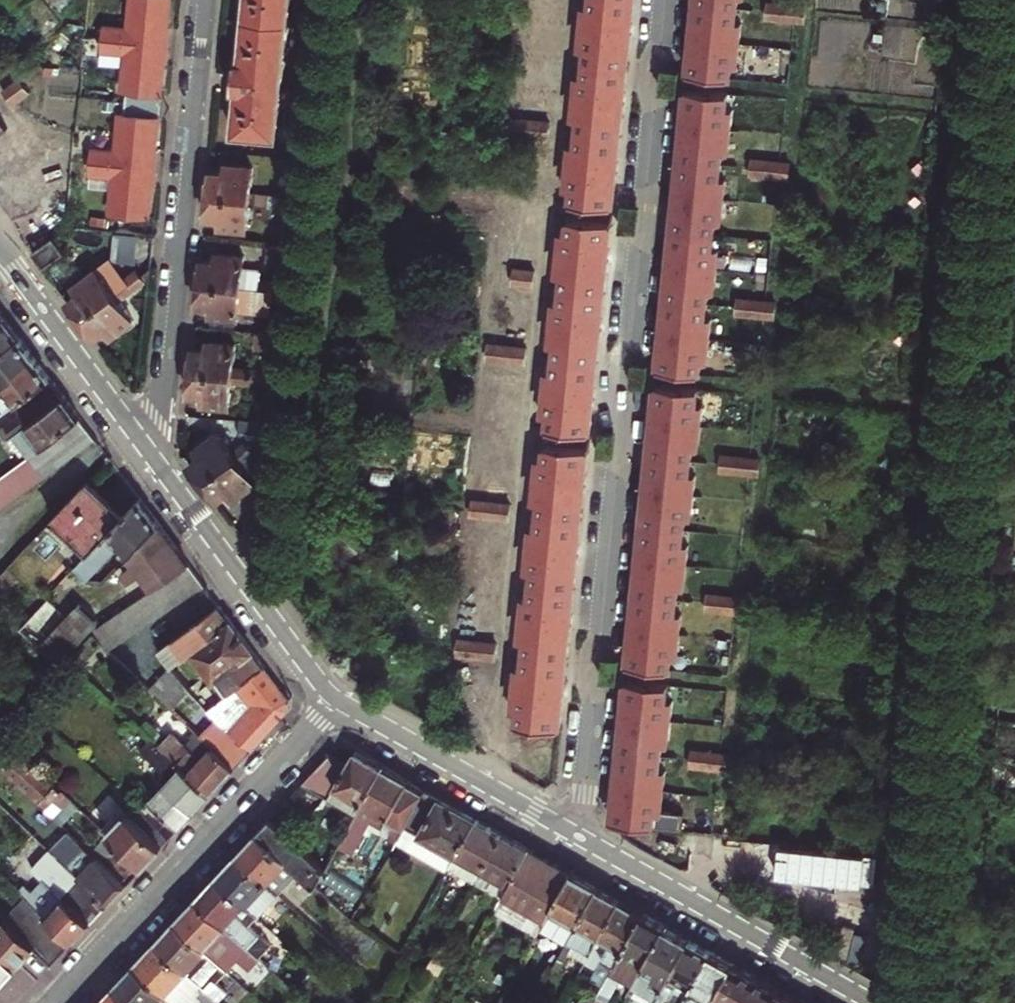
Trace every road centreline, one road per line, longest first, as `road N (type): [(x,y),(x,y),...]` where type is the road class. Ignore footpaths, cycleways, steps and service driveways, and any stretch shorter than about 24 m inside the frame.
road 1 (residential): [(664,0),(582,837)]
road 2 (residential): [(207,0),(161,472)]
road 3 (residential): [(335,701),(56,1002)]
road 4 (residential): [(876,1002),(582,837)]
road 5 (residential): [(335,701),(161,472)]
road 6 (residential): [(582,837),(335,701)]
road 7 (residential): [(161,472),(0,258)]

